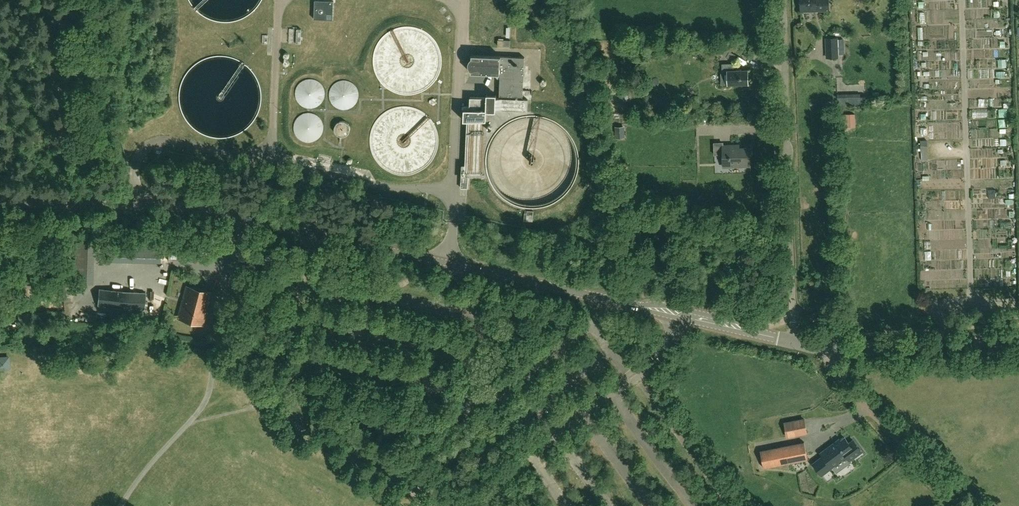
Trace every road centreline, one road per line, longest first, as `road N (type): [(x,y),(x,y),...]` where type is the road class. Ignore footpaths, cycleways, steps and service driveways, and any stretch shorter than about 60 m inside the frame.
road 1 (unclassified): [(441,262),(452,190),(162,143),(133,163),(133,204)]
road 2 (unclassified): [(793,342),(441,262)]
road 3 (unclassified): [(793,342),(783,0)]
road 4 (unclassified): [(441,262),(247,217),(133,204)]
road 5 (residential): [(962,505),(831,369),(825,349)]
road 6 (unclassified): [(825,349),(1018,336)]
road 7 (unclassified): [(133,204),(0,203)]

